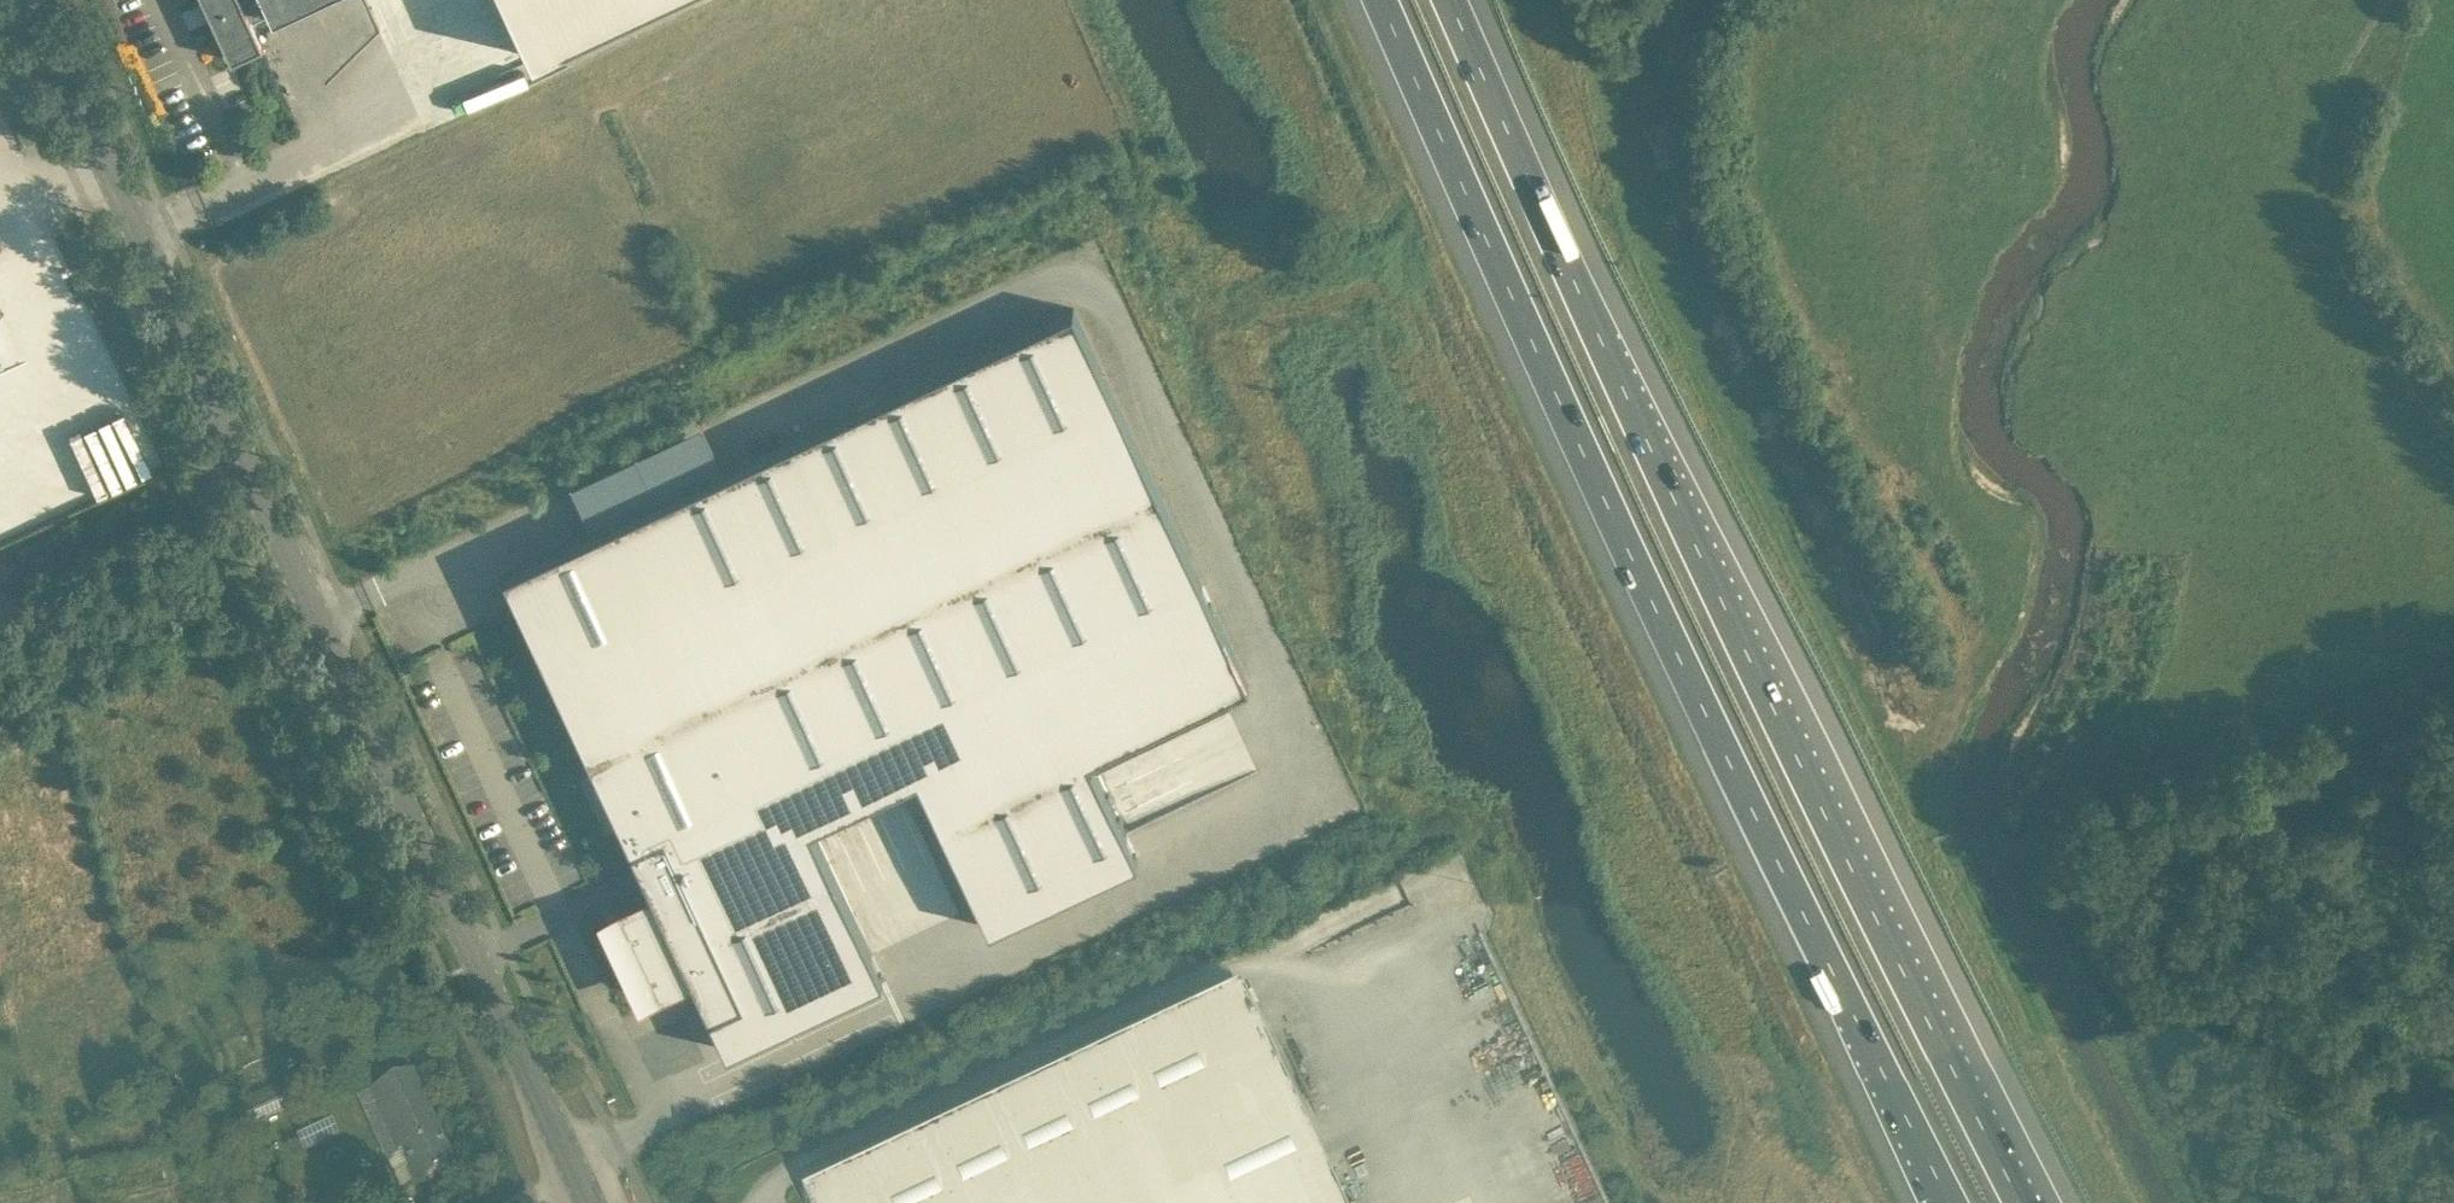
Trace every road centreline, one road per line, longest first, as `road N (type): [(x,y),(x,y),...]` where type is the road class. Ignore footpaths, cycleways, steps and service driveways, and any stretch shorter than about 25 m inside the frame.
road 1 (motorway): [(1383,0),(1710,736),(1954,1202)]
road 2 (motorway): [(2020,1202),(1775,710),(1451,0)]
road 3 (tertiary): [(596,1202),(48,0)]

